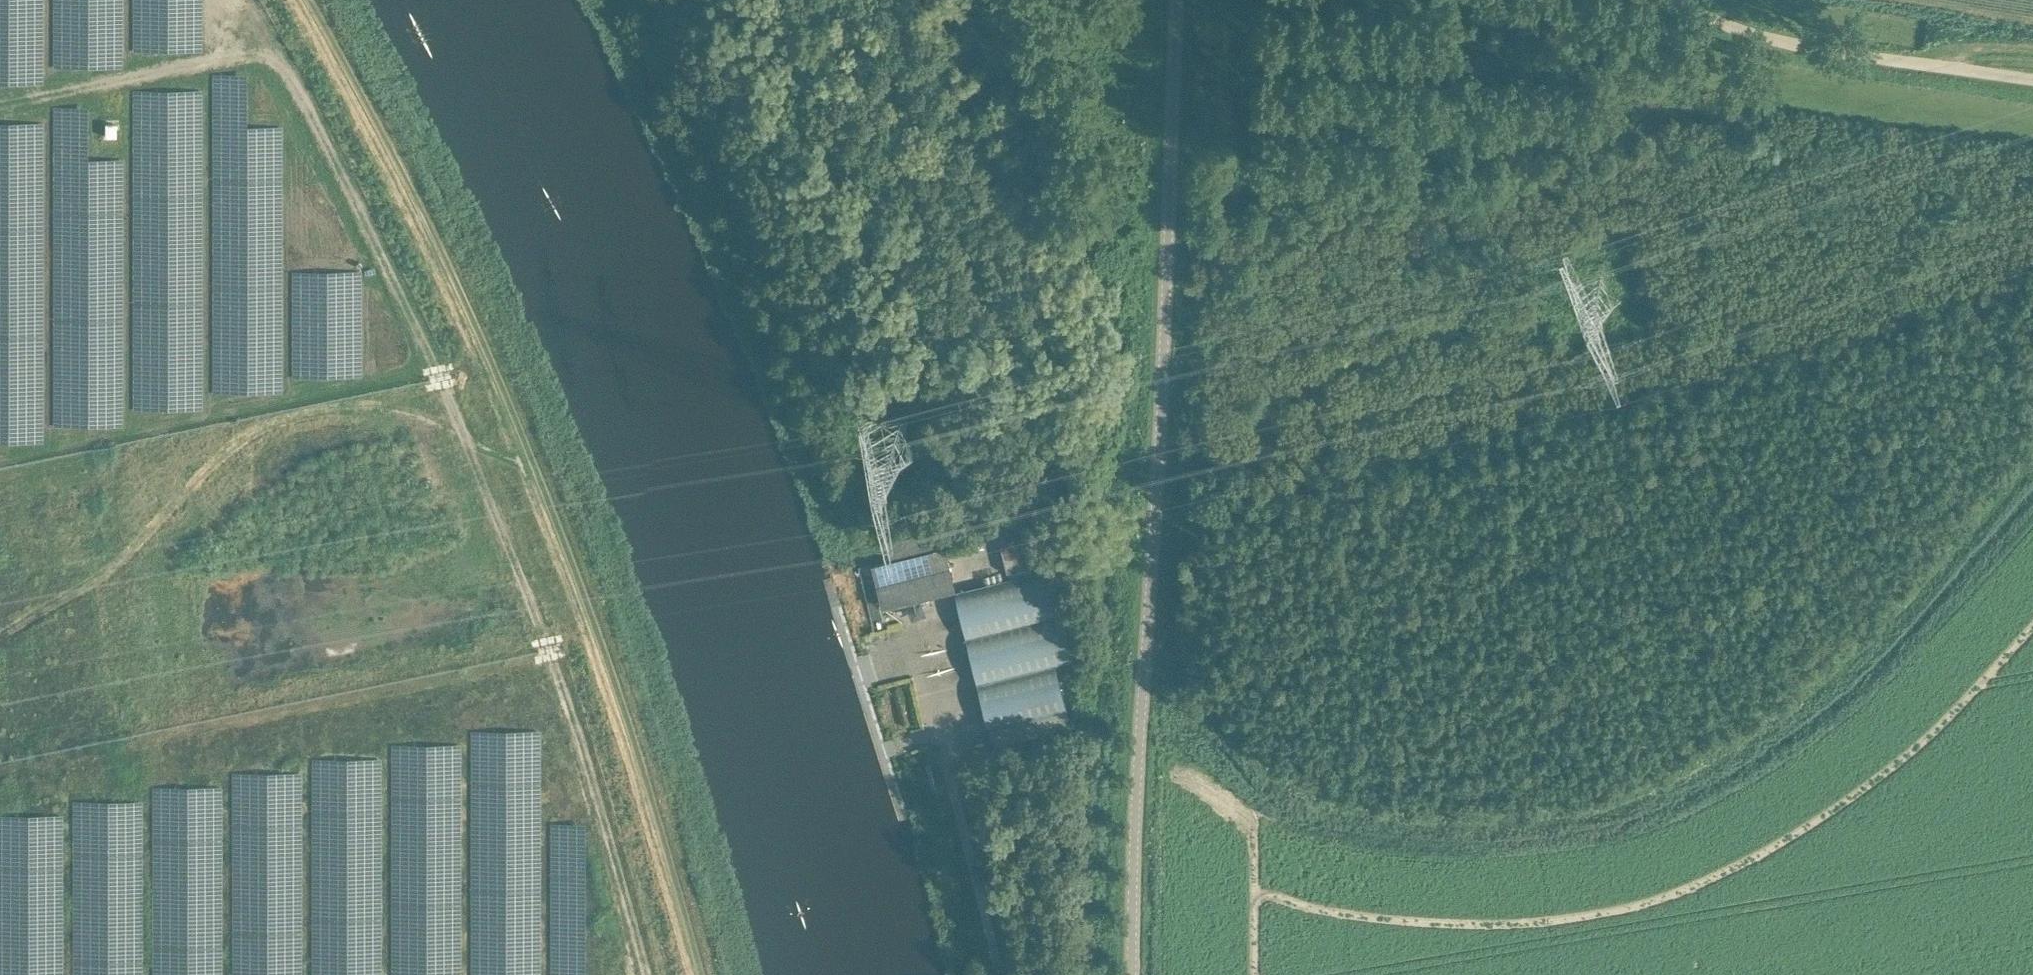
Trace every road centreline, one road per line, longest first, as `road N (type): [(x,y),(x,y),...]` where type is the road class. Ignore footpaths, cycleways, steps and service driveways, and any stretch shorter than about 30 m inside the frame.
road 1 (unclassified): [(1134,974),(1138,746),(1179,0)]
road 2 (unclassified): [(2032,78),(1784,42),(1678,0)]

